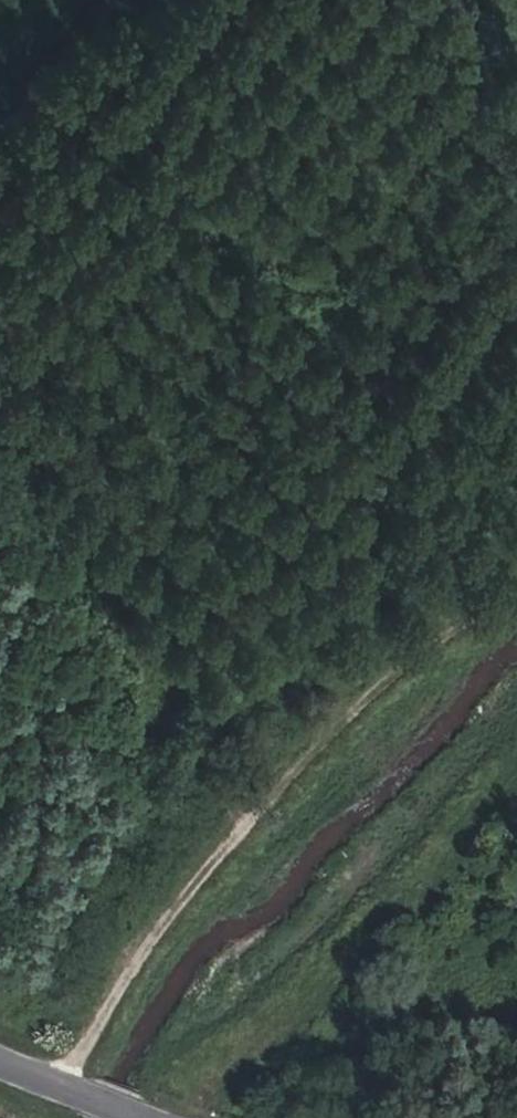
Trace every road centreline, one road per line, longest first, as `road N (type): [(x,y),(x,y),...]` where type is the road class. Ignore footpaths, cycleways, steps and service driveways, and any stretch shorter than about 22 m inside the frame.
road 1 (tertiary): [(0,1057),(155,1117)]

